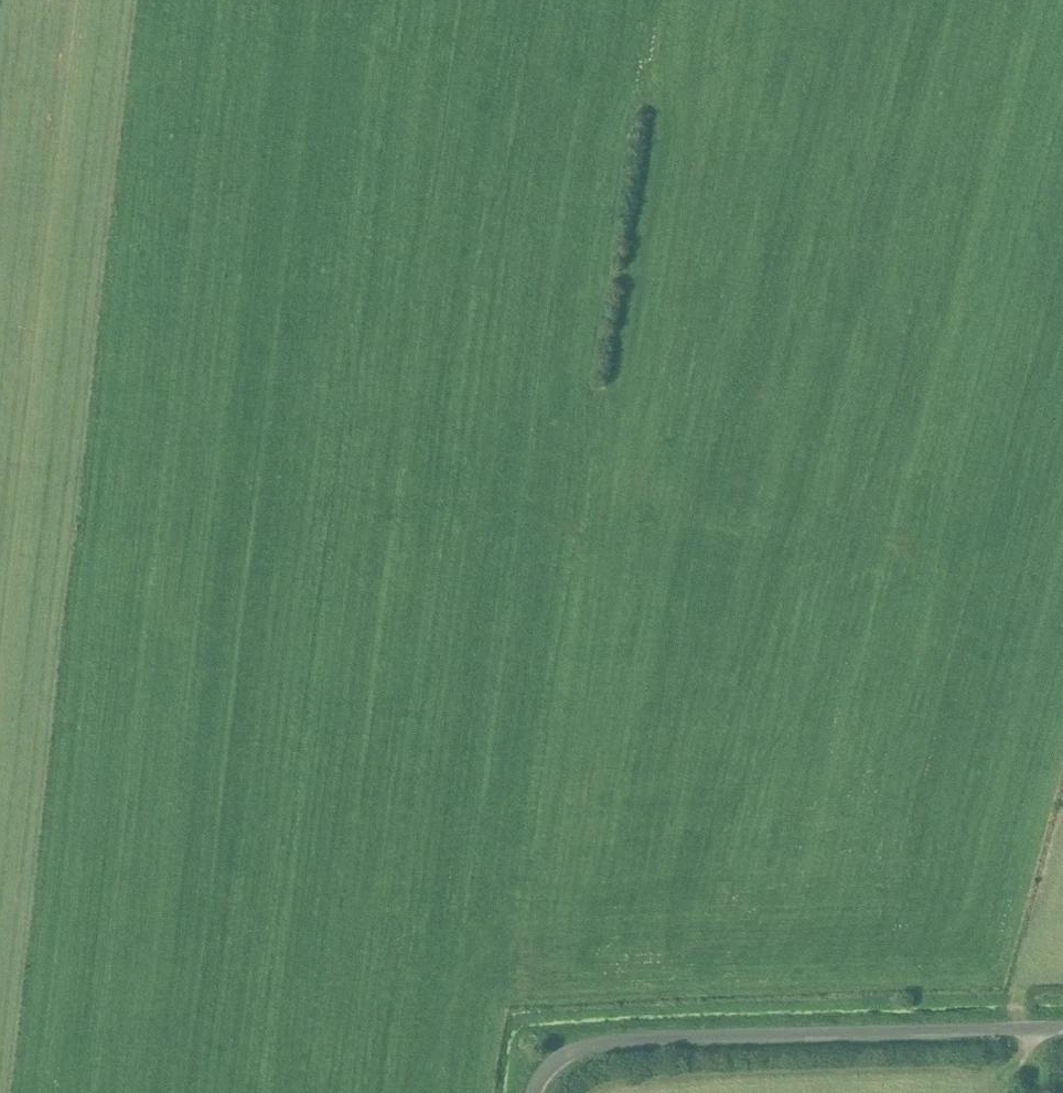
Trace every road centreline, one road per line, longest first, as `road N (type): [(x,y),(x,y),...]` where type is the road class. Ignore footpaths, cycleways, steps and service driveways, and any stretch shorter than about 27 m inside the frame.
road 1 (unclassified): [(538,1092),(570,1054),(615,1039),(1062,1027)]

